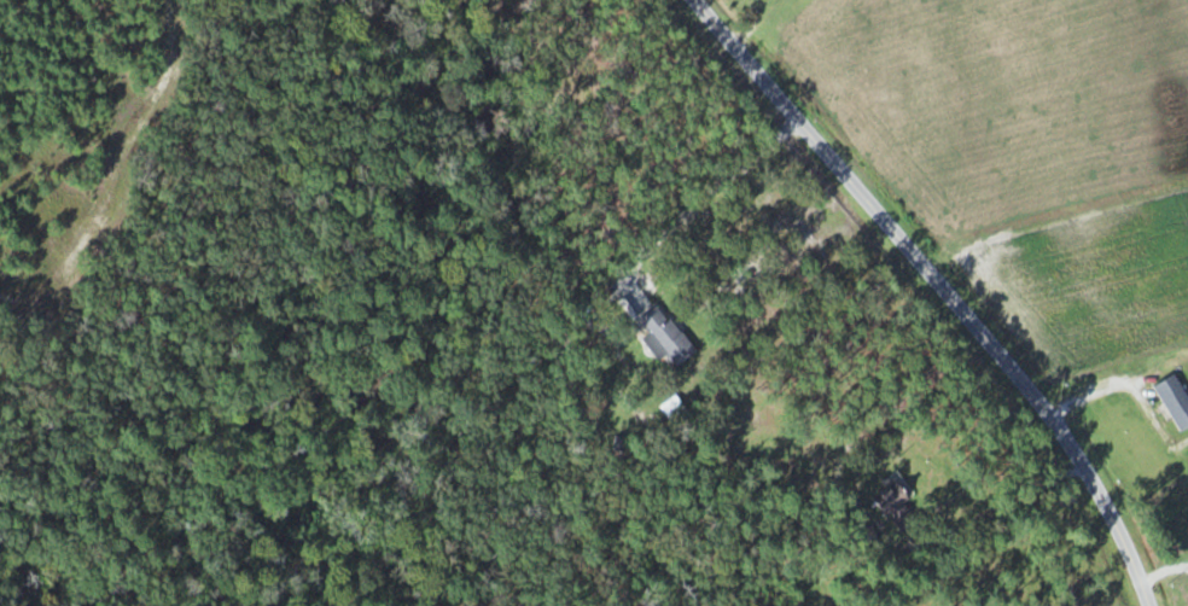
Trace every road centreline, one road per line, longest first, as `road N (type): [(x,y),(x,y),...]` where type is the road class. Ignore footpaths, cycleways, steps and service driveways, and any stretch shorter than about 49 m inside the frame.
road 1 (residential): [(1152,605),(1102,494),(918,260),(693,0)]

